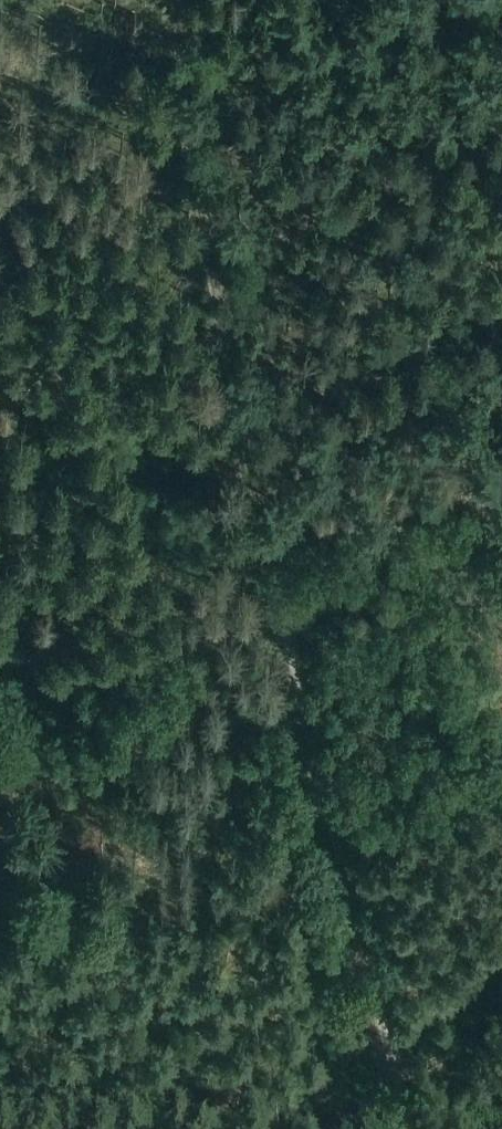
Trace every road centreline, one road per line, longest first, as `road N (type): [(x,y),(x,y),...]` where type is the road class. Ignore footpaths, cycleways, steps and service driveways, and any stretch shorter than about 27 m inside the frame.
road 1 (track): [(167,0),(275,592)]
road 2 (track): [(409,1128),(275,592)]
road 3 (track): [(501,529),(0,669)]

